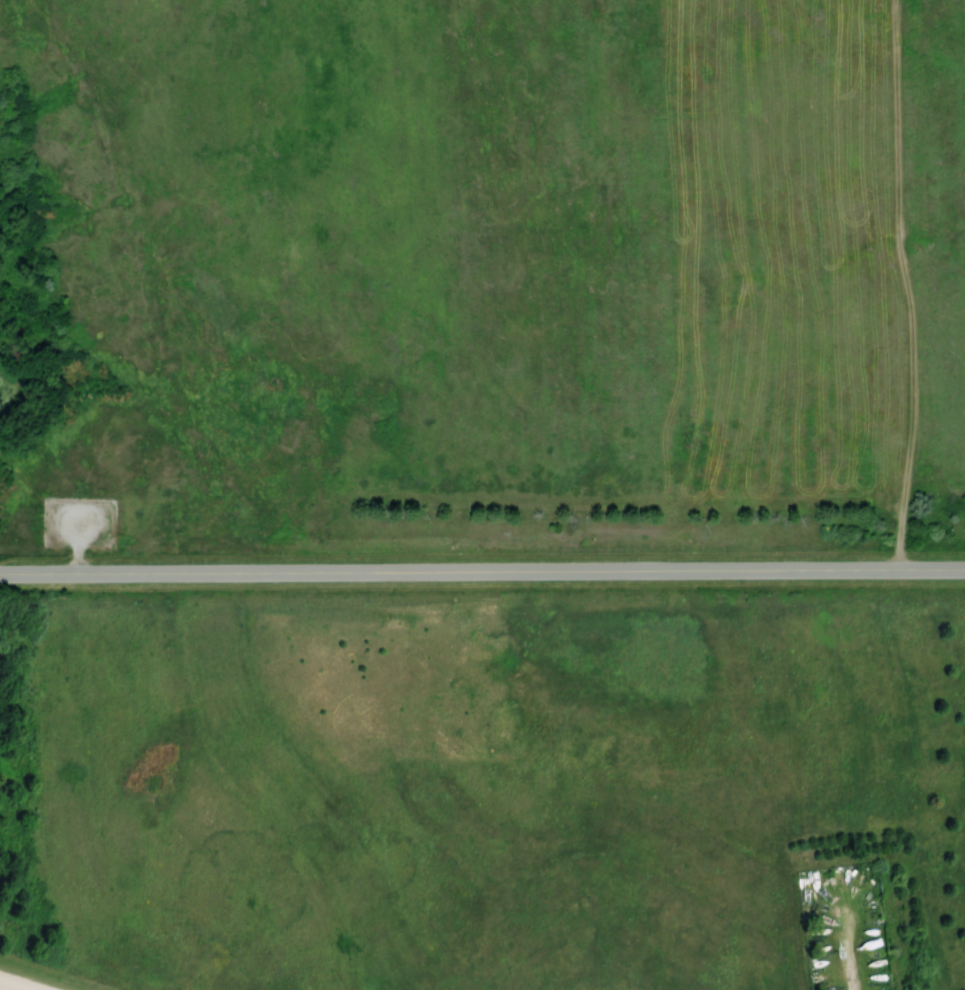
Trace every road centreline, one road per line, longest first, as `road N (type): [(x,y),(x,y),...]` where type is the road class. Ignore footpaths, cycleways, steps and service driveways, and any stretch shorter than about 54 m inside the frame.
road 1 (tertiary): [(964,570),(0,573)]

